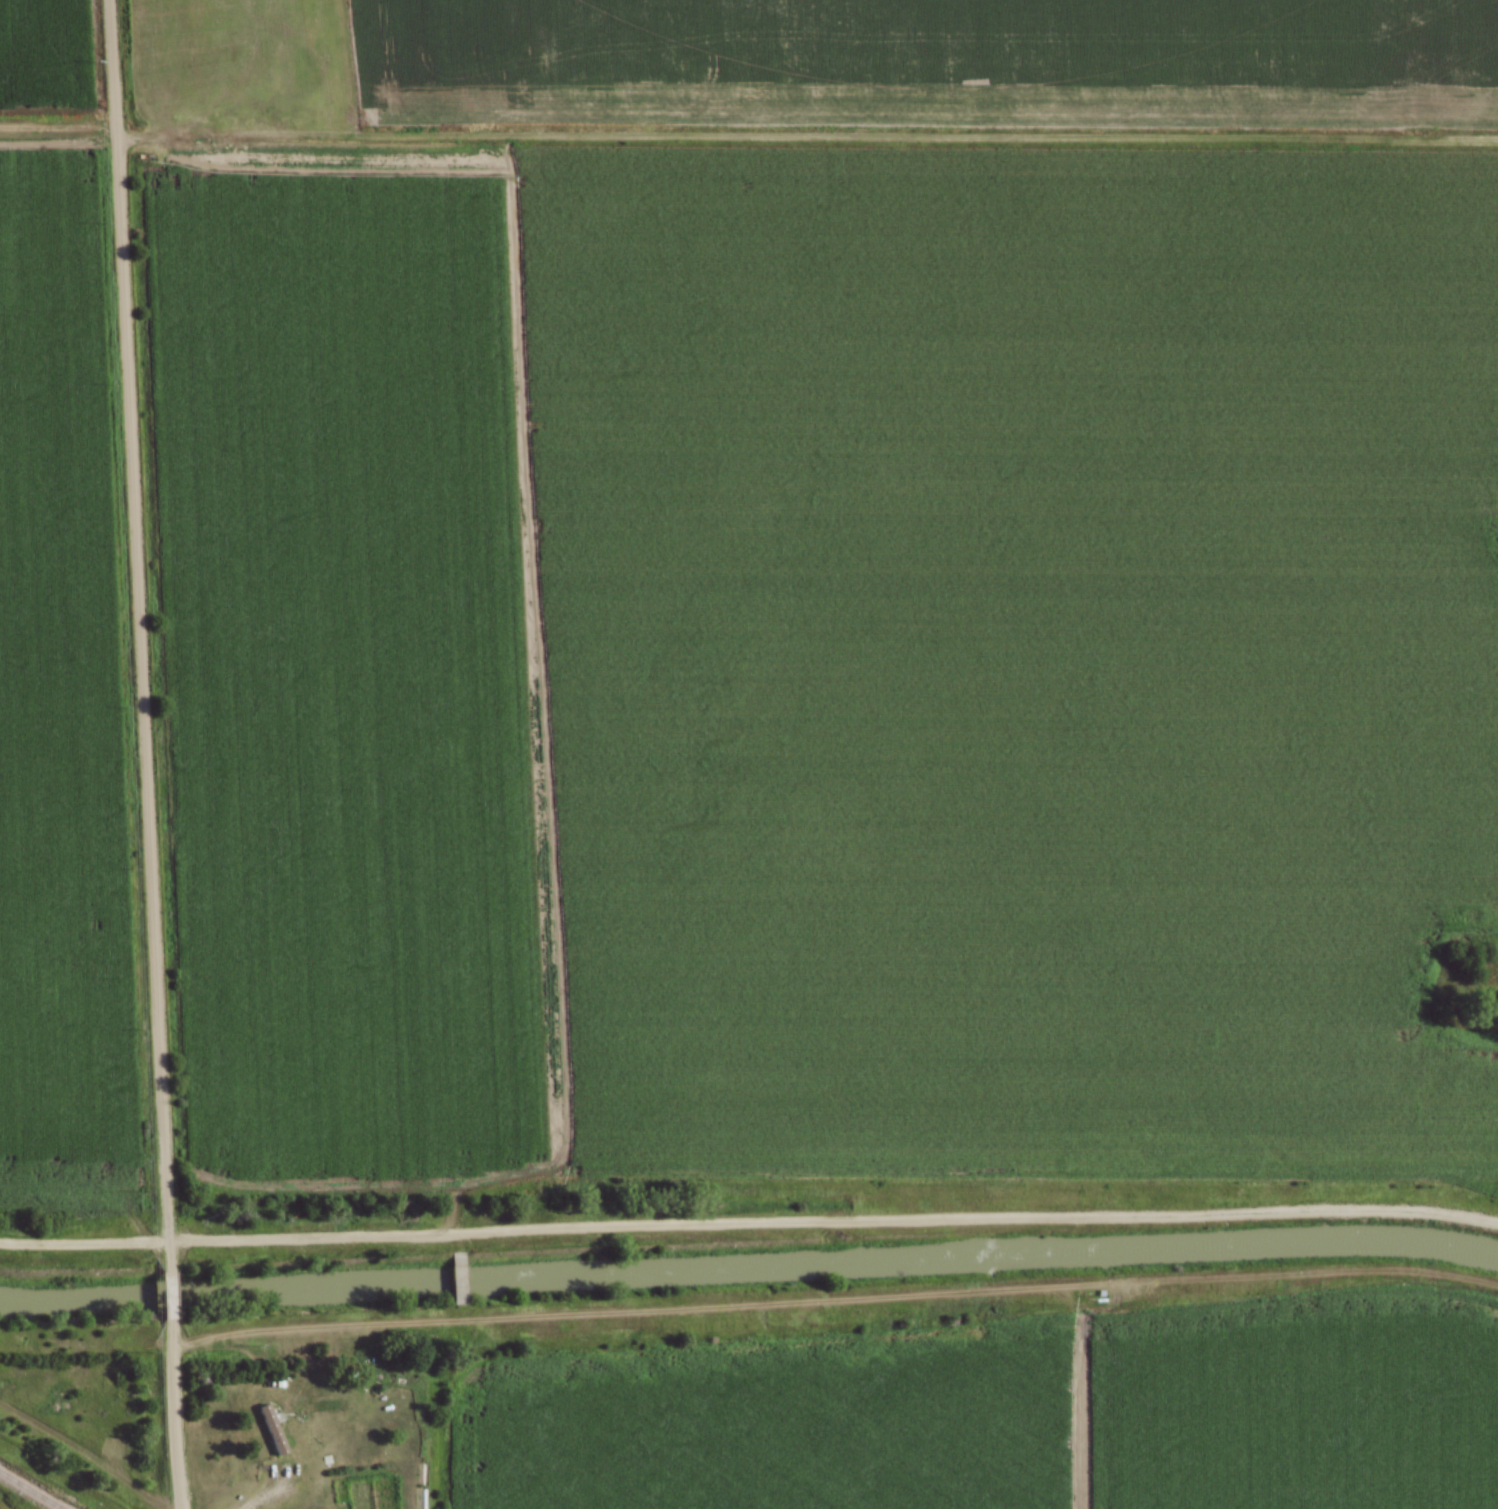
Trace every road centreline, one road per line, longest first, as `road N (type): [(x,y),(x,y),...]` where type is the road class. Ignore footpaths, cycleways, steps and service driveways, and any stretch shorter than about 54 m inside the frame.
road 1 (residential): [(168,1276),(111,0)]
road 2 (residential): [(171,1329),(182,1508)]

